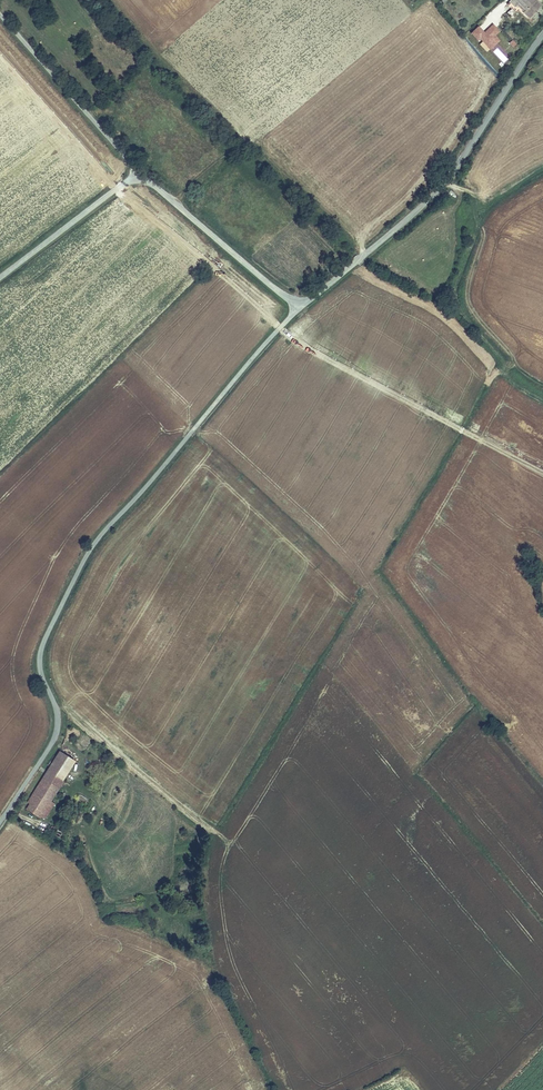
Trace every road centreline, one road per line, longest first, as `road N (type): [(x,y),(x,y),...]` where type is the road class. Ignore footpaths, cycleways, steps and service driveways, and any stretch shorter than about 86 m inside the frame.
road 1 (unclassified): [(0,823),(54,738),(58,718),(40,657),(84,560),(298,302)]
road 2 (tertiary): [(298,302),(448,180),(542,36)]
road 3 (unclassified): [(137,181),(128,158),(0,13)]
road 4 (tertiary): [(137,181),(159,189),(298,302)]
road 5 (tertiary): [(0,277),(137,181)]

